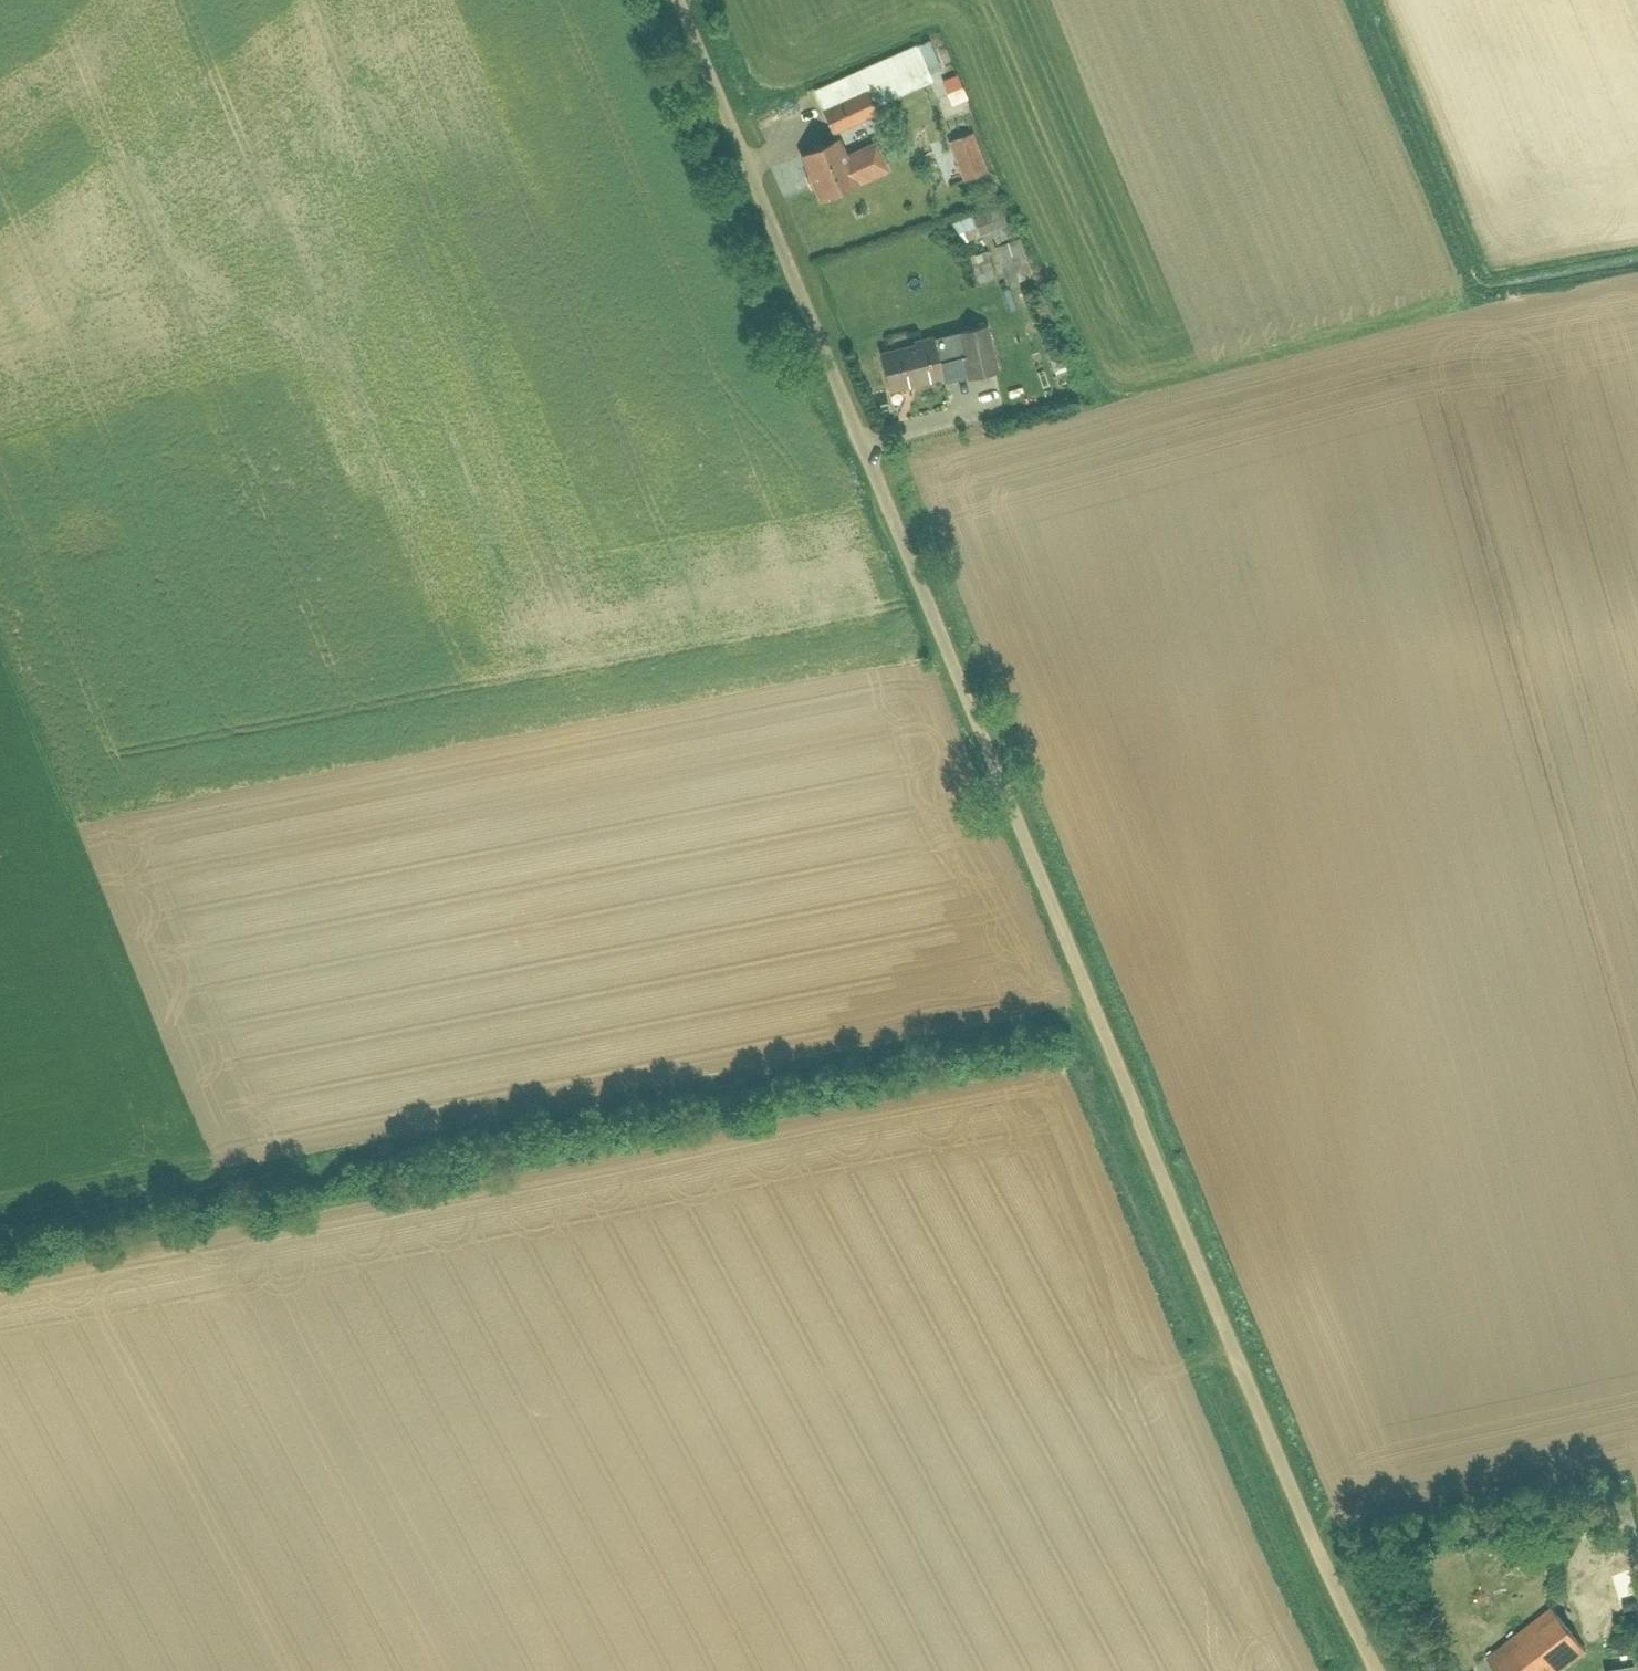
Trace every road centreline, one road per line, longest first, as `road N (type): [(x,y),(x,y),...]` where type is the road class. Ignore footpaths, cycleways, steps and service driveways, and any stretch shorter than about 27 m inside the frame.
road 1 (unclassified): [(1399,1670),(684,0)]

